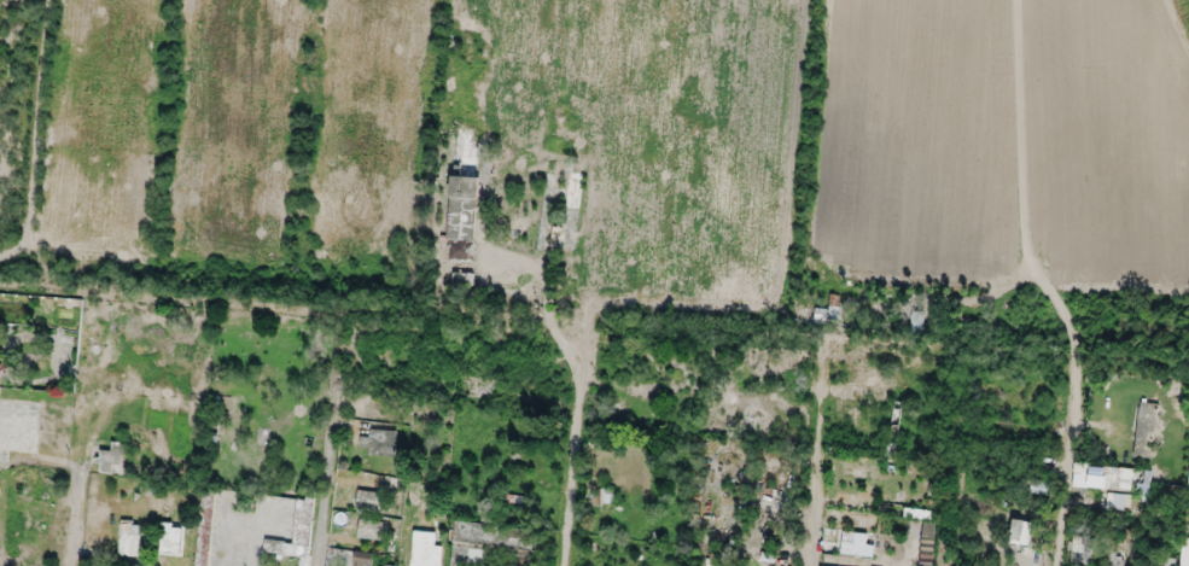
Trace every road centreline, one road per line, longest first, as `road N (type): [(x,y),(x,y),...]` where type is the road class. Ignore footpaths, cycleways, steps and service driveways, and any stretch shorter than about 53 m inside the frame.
road 1 (residential): [(1031,261),(1016,0)]
road 2 (residential): [(33,239),(52,0)]

